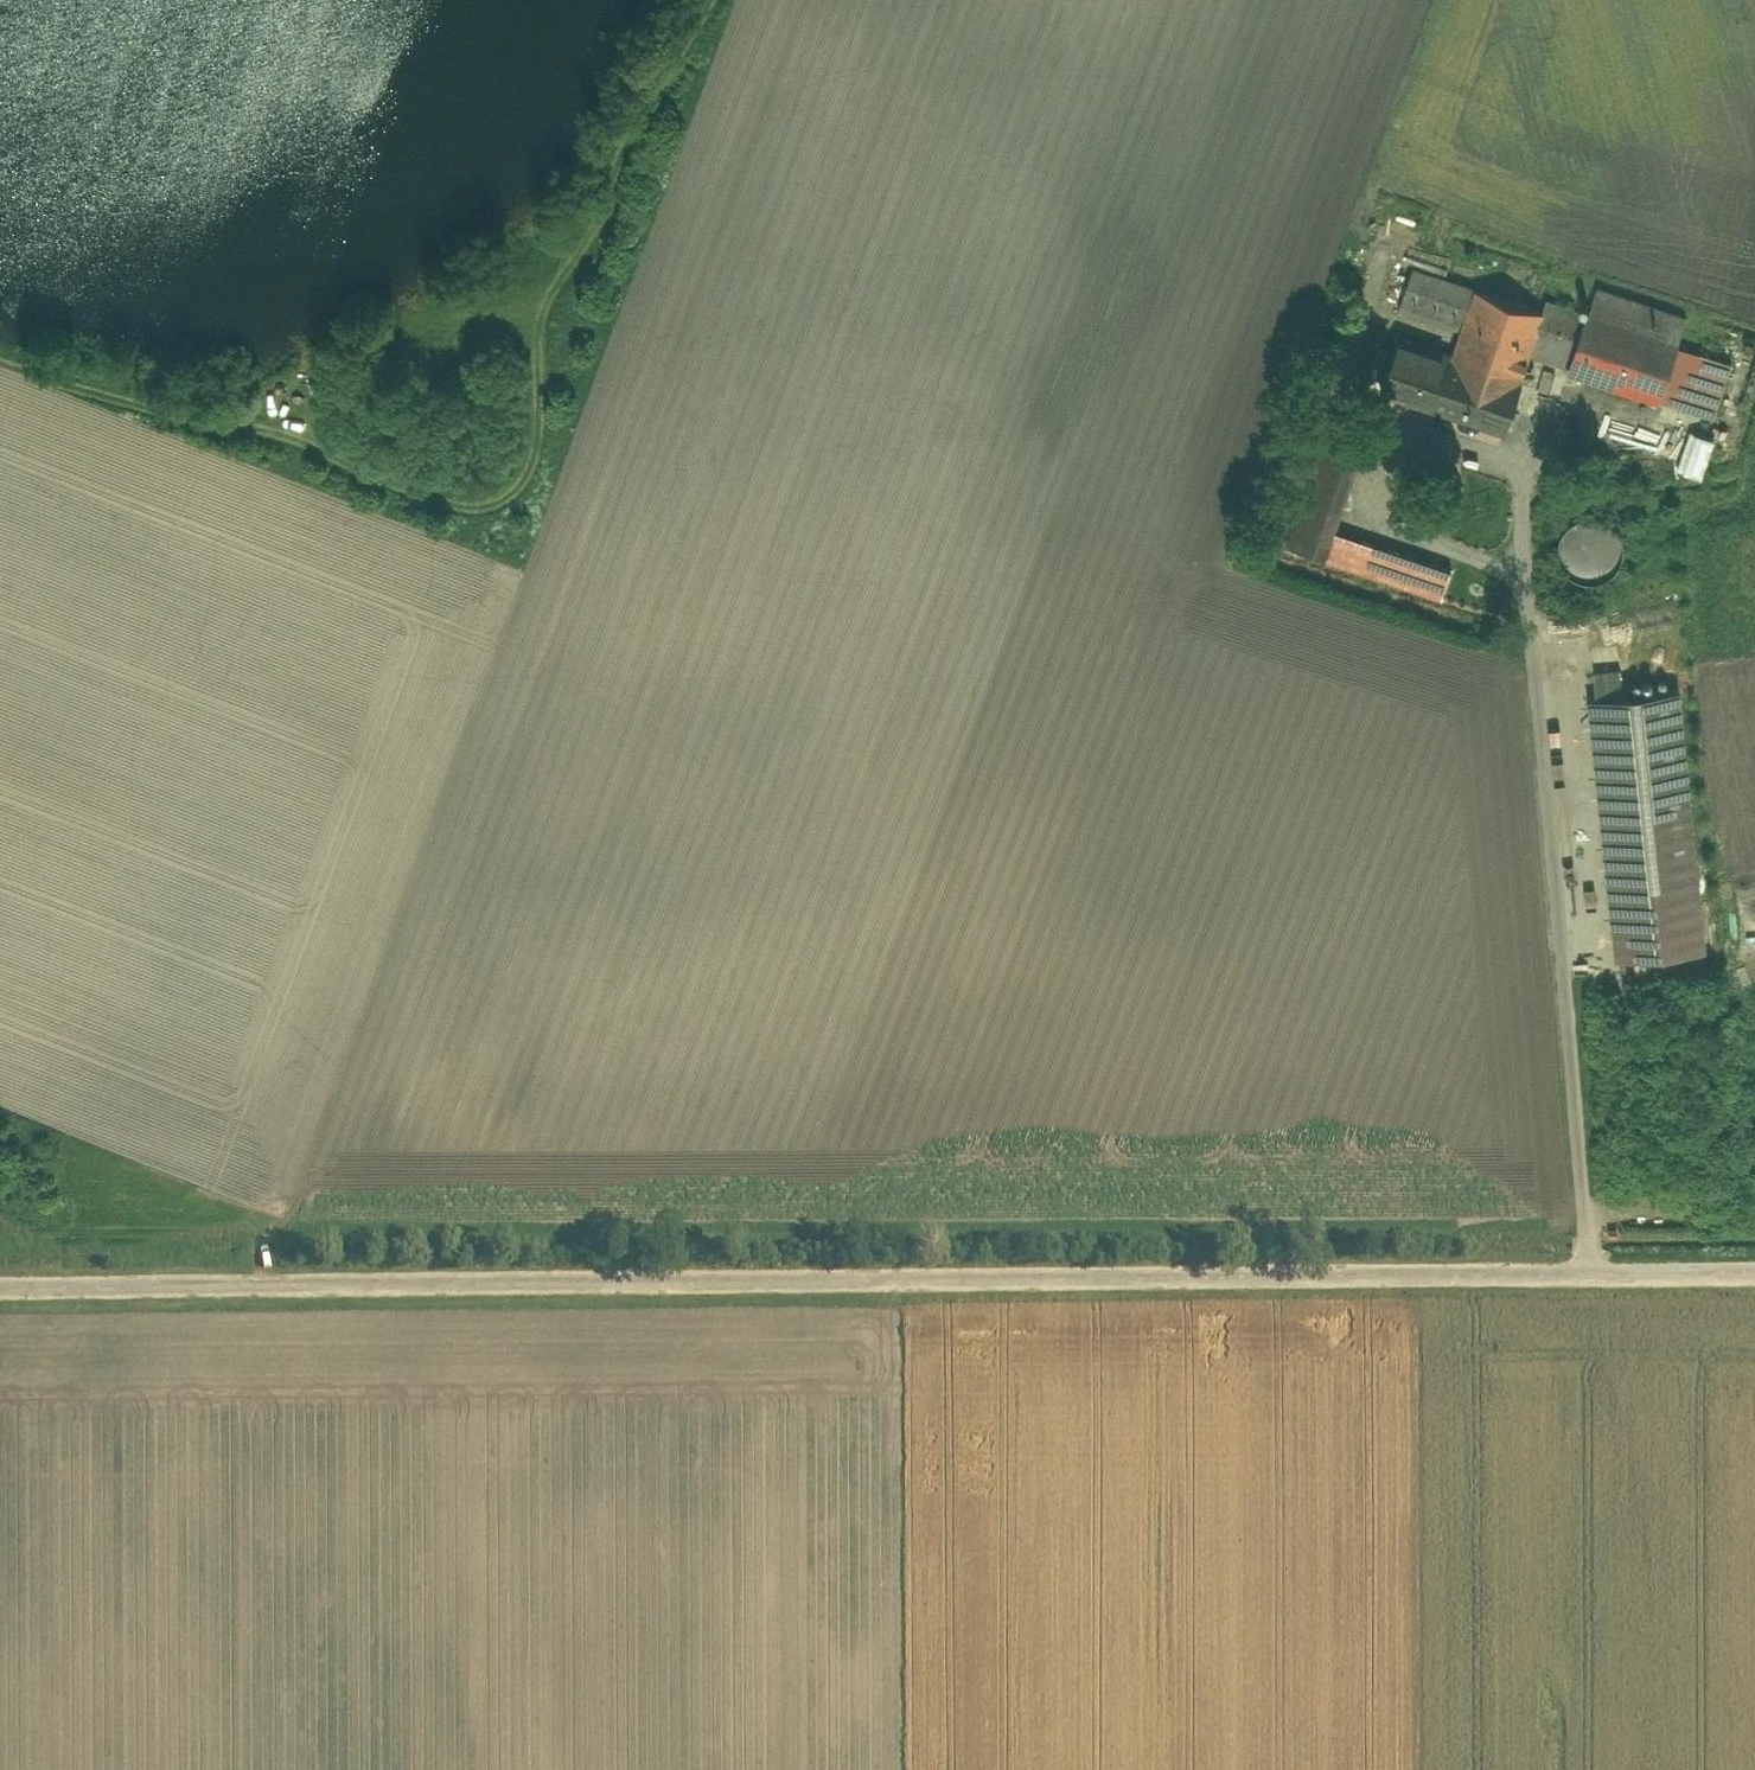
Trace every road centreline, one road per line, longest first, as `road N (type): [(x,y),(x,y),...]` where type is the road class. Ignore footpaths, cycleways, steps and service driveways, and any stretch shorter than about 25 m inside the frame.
road 1 (unclassified): [(1754,1276),(0,1289)]

